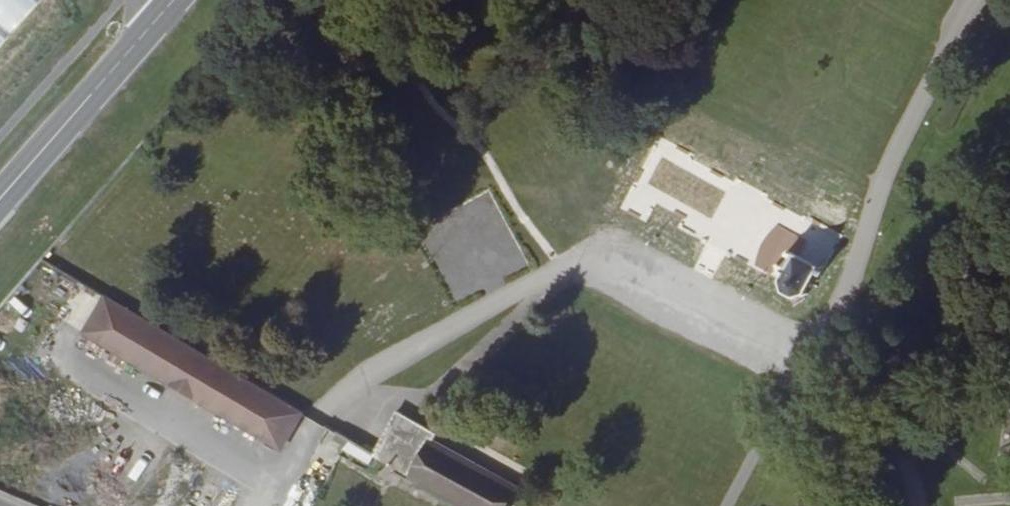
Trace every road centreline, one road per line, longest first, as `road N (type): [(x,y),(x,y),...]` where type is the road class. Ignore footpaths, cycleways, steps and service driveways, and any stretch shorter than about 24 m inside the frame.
road 1 (tertiary): [(0,201),(173,0)]

